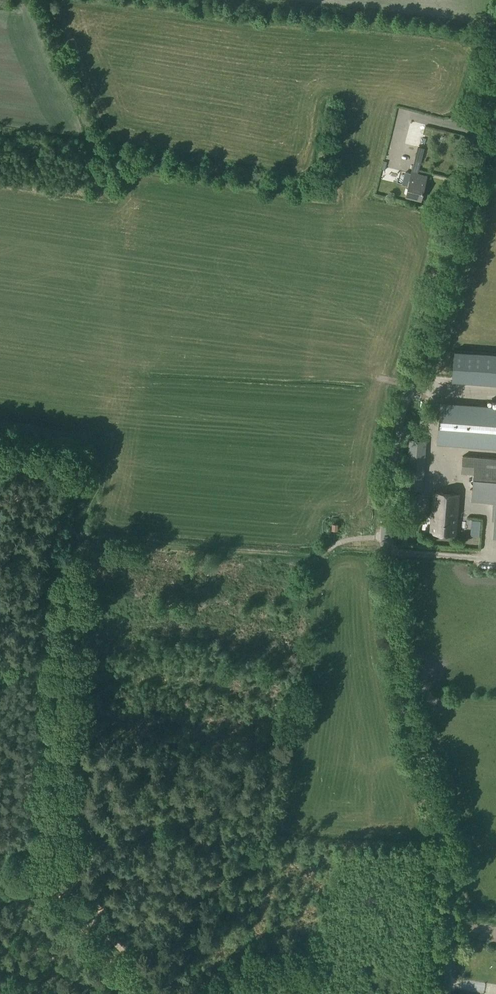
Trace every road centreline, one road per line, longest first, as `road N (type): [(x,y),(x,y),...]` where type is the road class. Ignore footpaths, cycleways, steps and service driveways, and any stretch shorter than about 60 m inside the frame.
road 1 (unclassified): [(446,993),(447,859),(398,677),(383,541),(403,401),(495,81)]
road 2 (track): [(76,537),(51,861)]
road 3 (track): [(76,537),(318,555),(342,542),(383,541)]
road 4 (track): [(162,993),(51,861),(0,856)]

